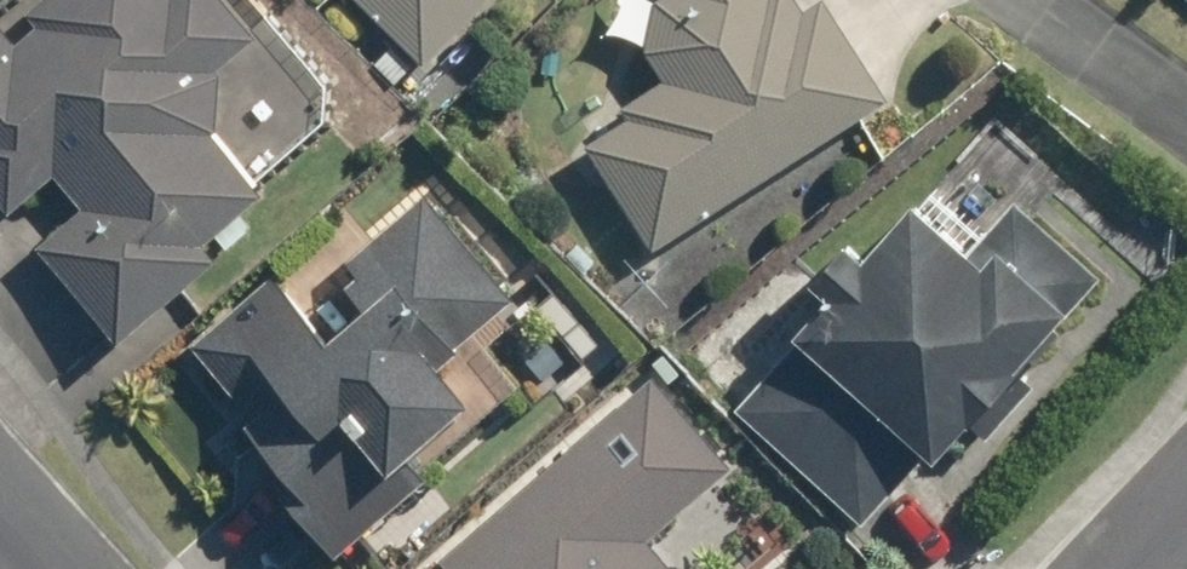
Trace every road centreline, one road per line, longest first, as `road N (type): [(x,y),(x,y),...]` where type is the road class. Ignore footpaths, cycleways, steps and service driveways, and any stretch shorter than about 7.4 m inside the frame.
road 1 (residential): [(1186,126),(1028,0)]

